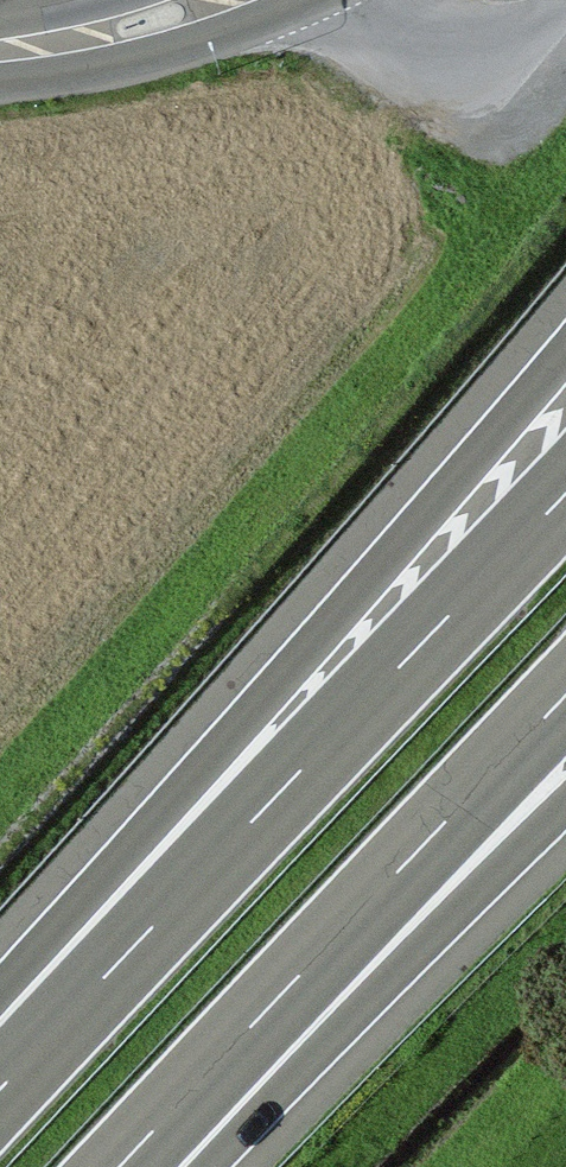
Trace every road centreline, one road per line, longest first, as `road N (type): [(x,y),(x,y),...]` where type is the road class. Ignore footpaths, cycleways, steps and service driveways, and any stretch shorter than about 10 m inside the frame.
road 1 (motorway): [(565,351),(229,753),(0,998)]
road 2 (motorway): [(565,502),(0,1100)]
road 3 (motorway): [(121,1166),(565,704)]
road 4 (motorway): [(201,1166),(565,804)]
road 5 (secondary): [(237,0),(101,40),(0,55)]

